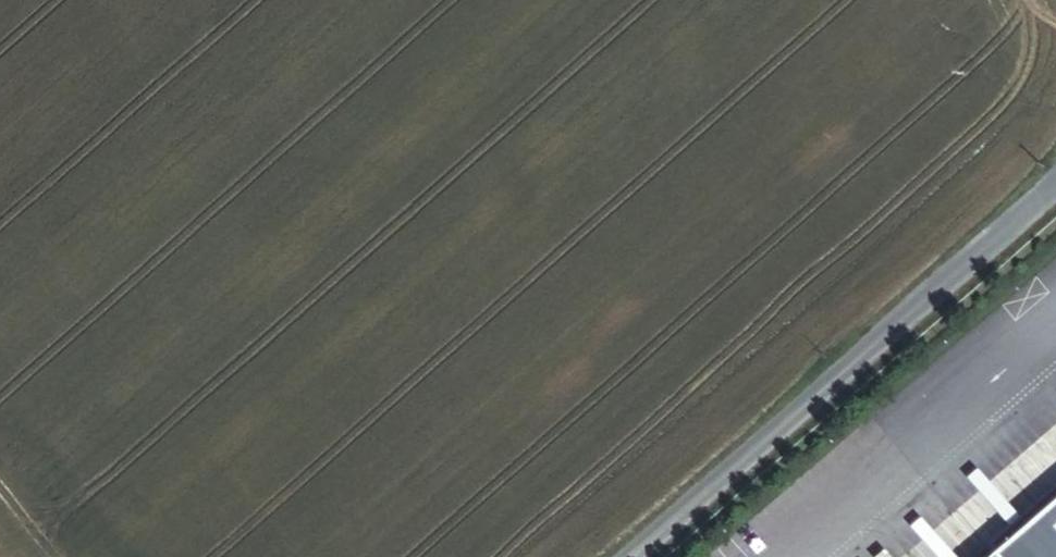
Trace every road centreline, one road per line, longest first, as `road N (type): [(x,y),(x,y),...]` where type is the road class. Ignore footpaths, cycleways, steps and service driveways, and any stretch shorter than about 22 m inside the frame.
road 1 (tertiary): [(1055,175),(630,556)]

